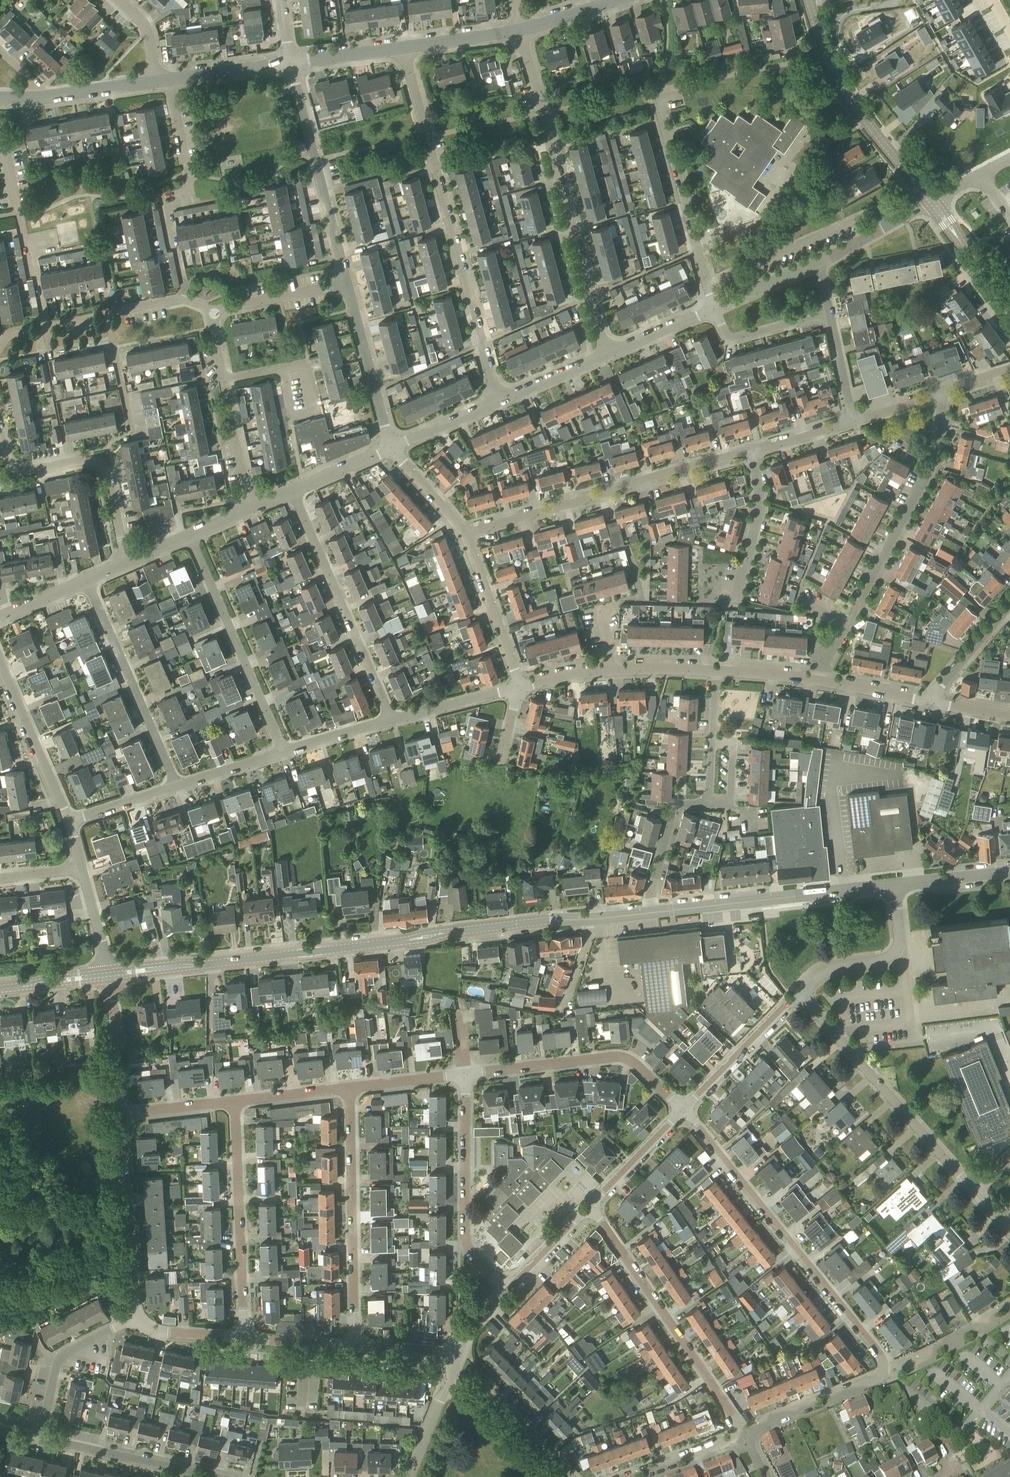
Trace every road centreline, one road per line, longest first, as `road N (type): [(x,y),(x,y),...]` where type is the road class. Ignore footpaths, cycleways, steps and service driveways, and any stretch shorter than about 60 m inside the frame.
road 1 (unclassified): [(110,976),(585,919)]
road 2 (residential): [(498,402),(404,48)]
road 3 (residential): [(606,355),(520,30)]
road 4 (residential): [(885,1371),(884,1357),(684,1109)]
road 5 (residential): [(467,532),(752,451)]
road 6 (residential): [(591,1206),(737,1432)]
road 7 (residential): [(976,1190),(798,992)]
road 8 (residential): [(355,1348),(350,1089)]
road 9 (residential): [(391,719),(293,490)]
road 10 (residential): [(182,299),(163,201),(182,199),(189,186),(167,79)]
road 11 (unclassified): [(652,911),(893,885)]
road 12 (secondary): [(933,201),(831,64),(810,0)]
road 13 (residential): [(283,752),(189,534)]
road 14 (residential): [(684,1109),(618,1057),(466,1076)]
road 15 (residential): [(244,1339),(235,1102)]
road 16 (residential): [(126,562),(106,468),(87,460),(18,471),(7,463),(0,430)]
road 17 (residential): [(506,1291),(466,1242),(466,1076)]
road 18 (residential): [(177,786),(88,580)]
road 19 (residential): [(347,282),(290,65)]
road 20 (residential): [(134,1321),(119,1115)]
road 21 (residential): [(707,284),(873,211),(894,223)]
road 22 (residential): [(707,284),(663,90)]
road 23 (residential): [(845,626),(937,458)]
road 24 (residential): [(210,1476),(42,1440),(43,1429)]
road 25 (unclassified): [(798,992),(834,967),(893,958),(902,946),(893,885)]
road 26 (residential): [(69,822),(0,660)]
road 27 (residential): [(392,449),(347,282)]
road 28 (unclassified): [(684,1109),(798,992)]
road 29 (residential): [(518,687),(467,532)]
road 30 (residential): [(613,668),(600,609),(641,597),(628,544)]
road 31 (residential): [(734,603),(759,512),(752,451)]
road 32 (residential): [(43,1429),(57,1364),(134,1321)]
road 33 (residential): [(751,1435),(885,1371)]
road 34 (residential): [(652,911),(677,804),(709,804)]
road 35 (residential): [(119,1115),(110,976)]
road 36 (residential): [(347,282),(214,311)]
road 37 (secondary): [(1009,313),(933,201)]
road 38 (unclassified): [(591,1206),(684,1109)]
road 39 (residential): [(828,313),(736,339),(715,308)]
road 40 (residential): [(252,508),(222,379)]
road 41 (residential): [(391,719),(518,687)]
road 42 (residential): [(280,368),(290,420),(316,413),(305,364)]
road 43 (residential): [(133,437),(107,313)]
road 44 (residential): [(932,702),(1009,605)]
road 45 (unclassified): [(167,79),(290,65)]
road 46 (unclassified): [(506,1291),(591,1206)]

